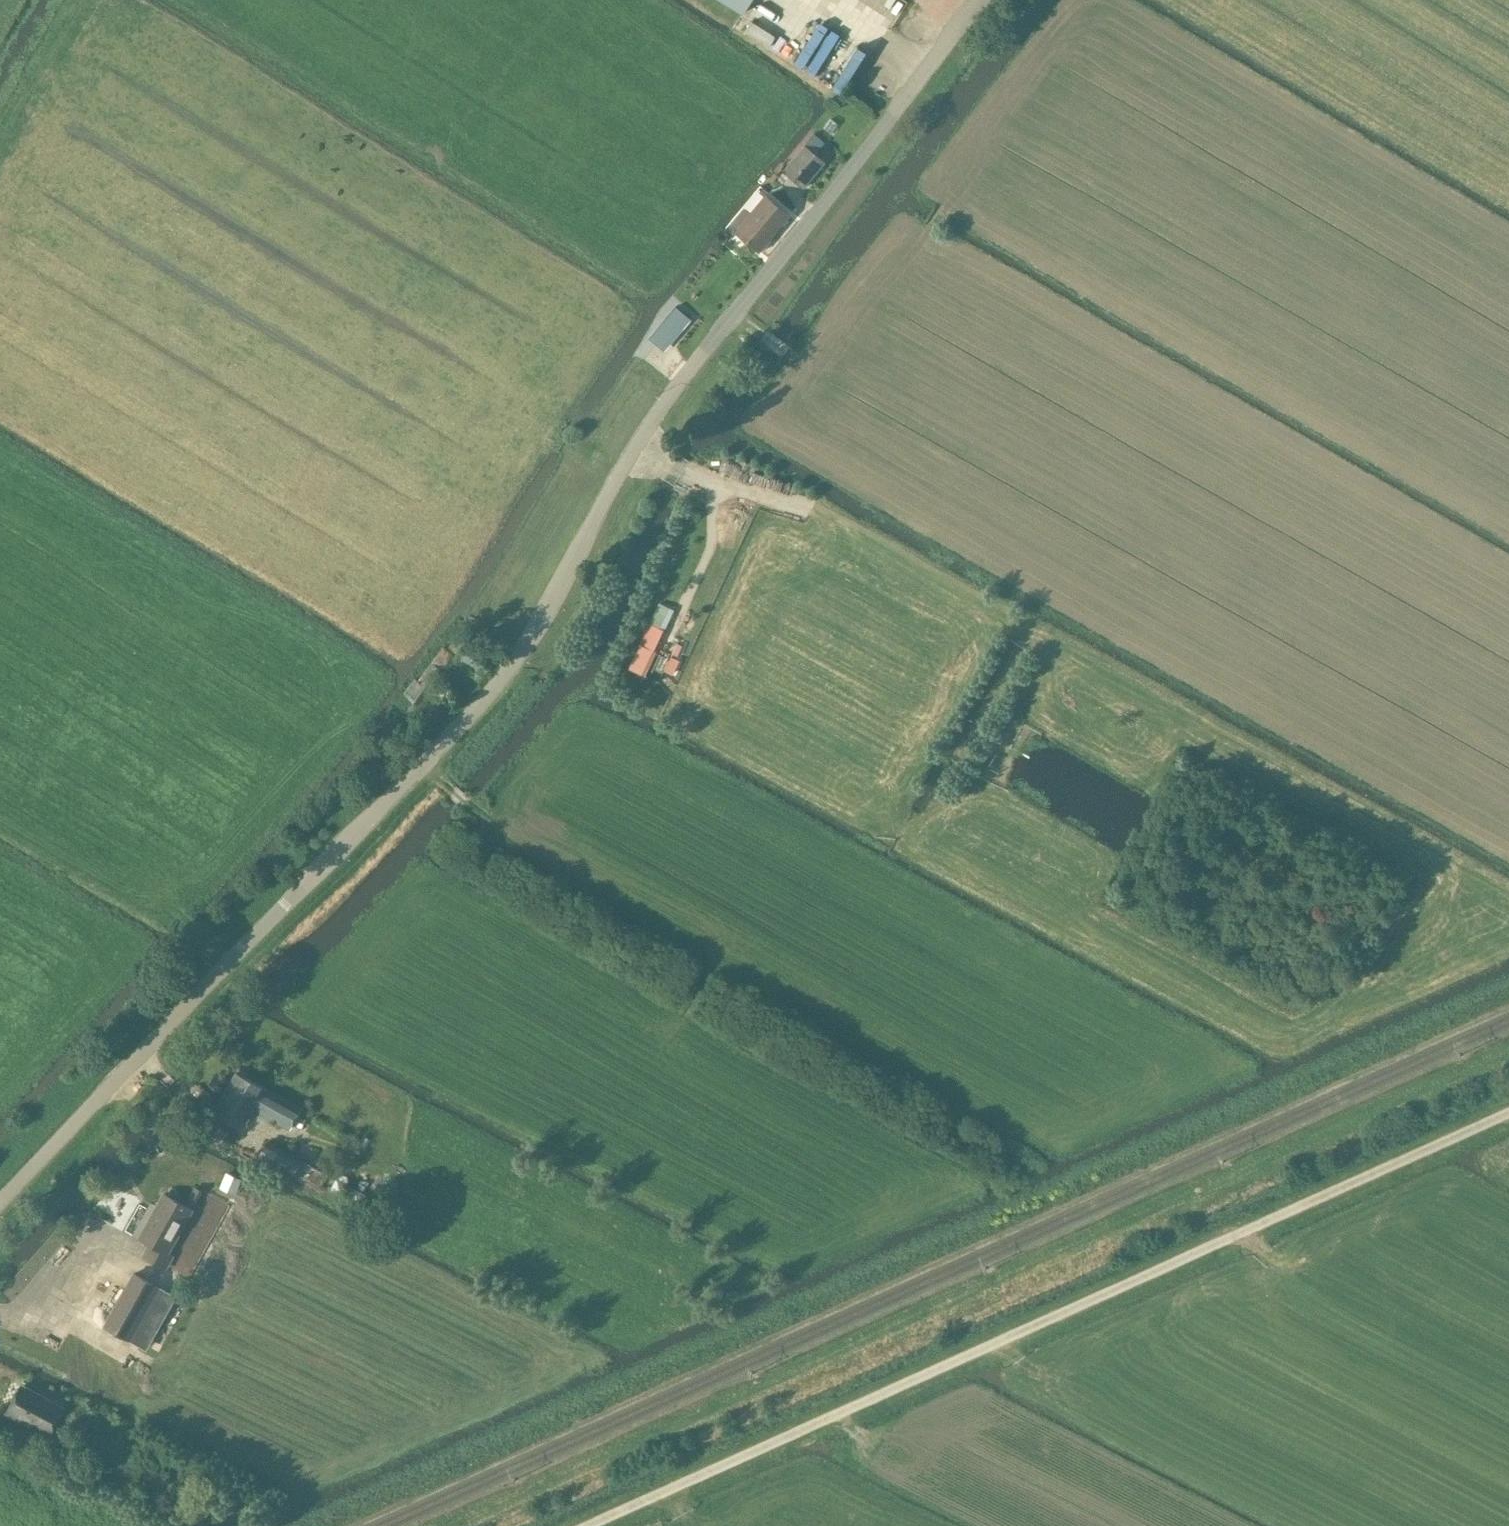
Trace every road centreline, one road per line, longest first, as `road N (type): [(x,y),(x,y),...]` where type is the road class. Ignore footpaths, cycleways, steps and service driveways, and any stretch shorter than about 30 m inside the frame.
road 1 (unclassified): [(987,0),(641,436),(475,701),(0,1200)]
road 2 (track): [(591,1525),(1508,1112)]

